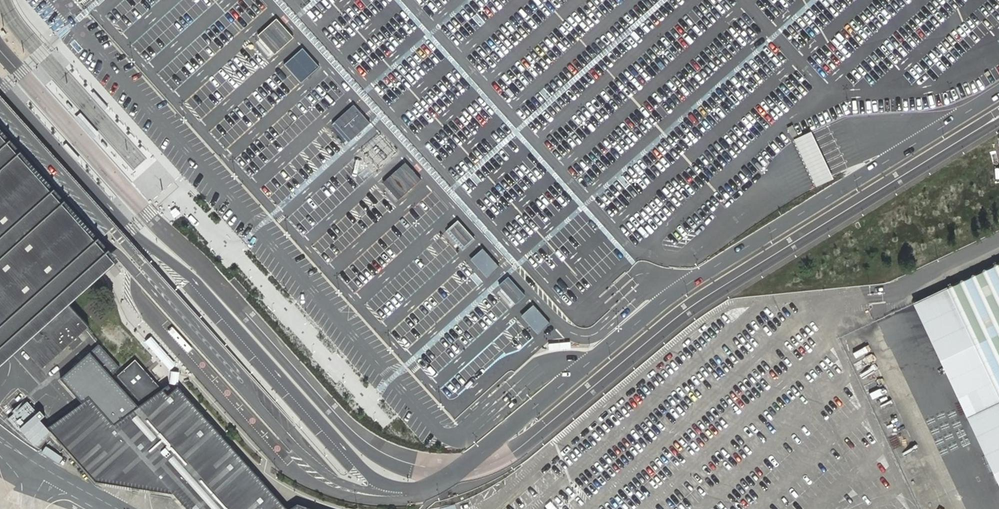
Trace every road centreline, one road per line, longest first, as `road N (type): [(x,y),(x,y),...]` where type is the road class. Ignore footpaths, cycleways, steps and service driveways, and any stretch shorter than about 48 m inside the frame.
road 1 (unclassified): [(0,117),(257,405),(336,480),(380,490),(434,484),(591,360)]
road 2 (tertiary): [(591,360),(676,292),(998,92)]

